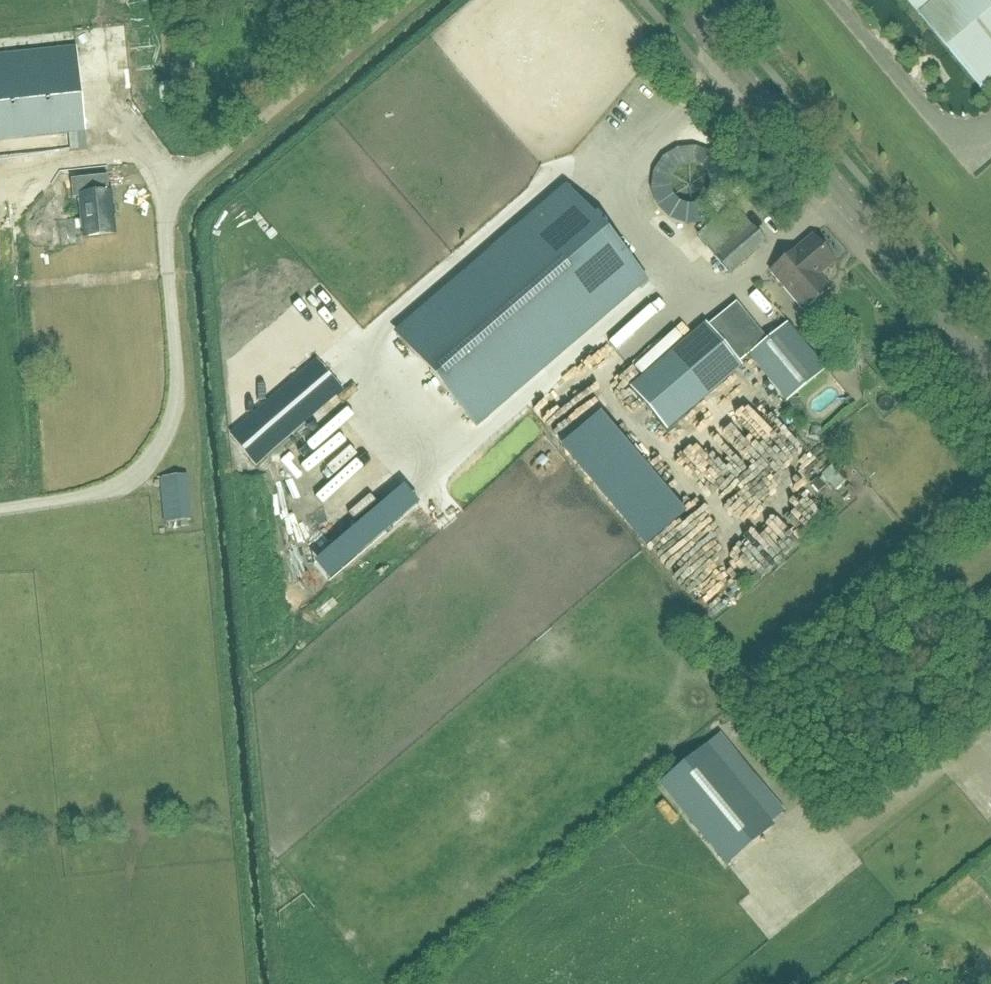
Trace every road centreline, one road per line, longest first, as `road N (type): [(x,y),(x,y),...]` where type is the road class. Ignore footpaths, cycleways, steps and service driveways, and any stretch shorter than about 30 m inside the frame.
road 1 (secondary): [(990,366),(677,0)]

